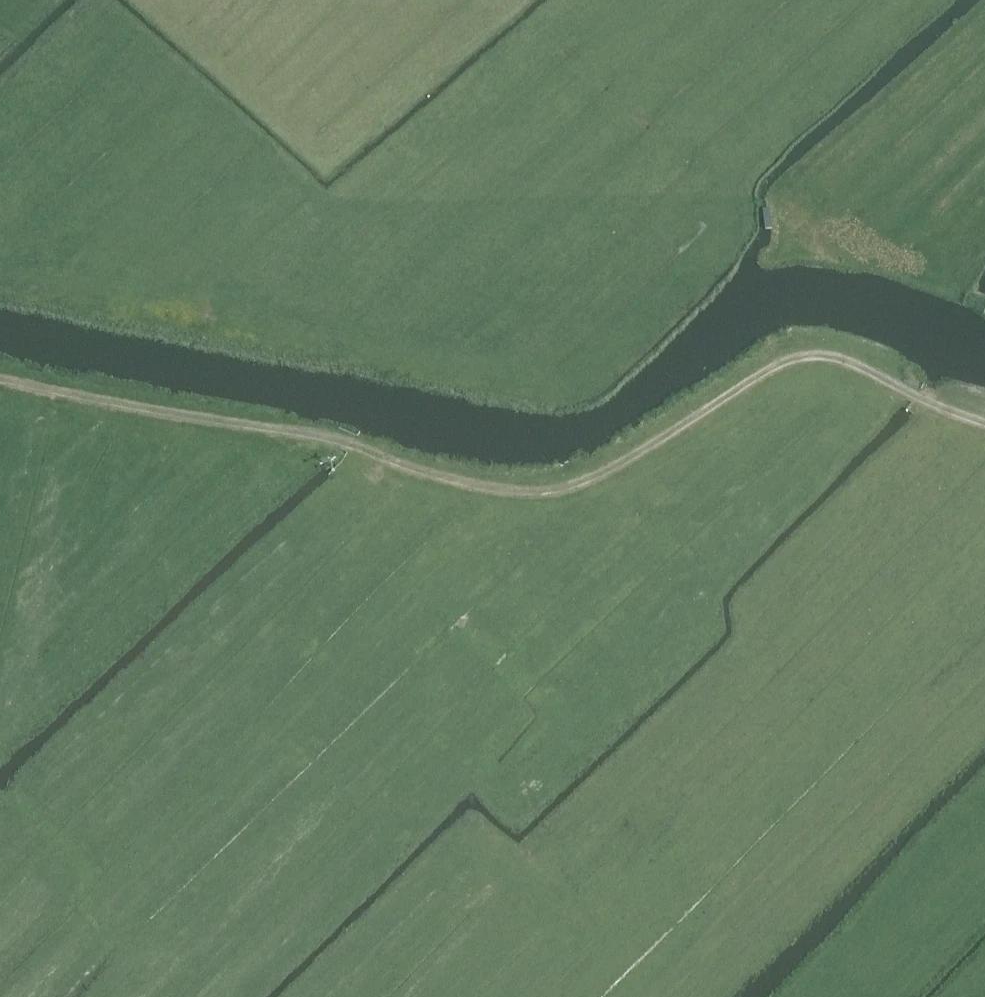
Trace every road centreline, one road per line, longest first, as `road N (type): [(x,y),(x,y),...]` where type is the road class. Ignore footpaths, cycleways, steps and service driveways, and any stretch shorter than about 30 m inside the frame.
road 1 (track): [(984,422),(845,361),(799,357),(587,480),(519,492),(453,481),(325,437),(0,378)]

